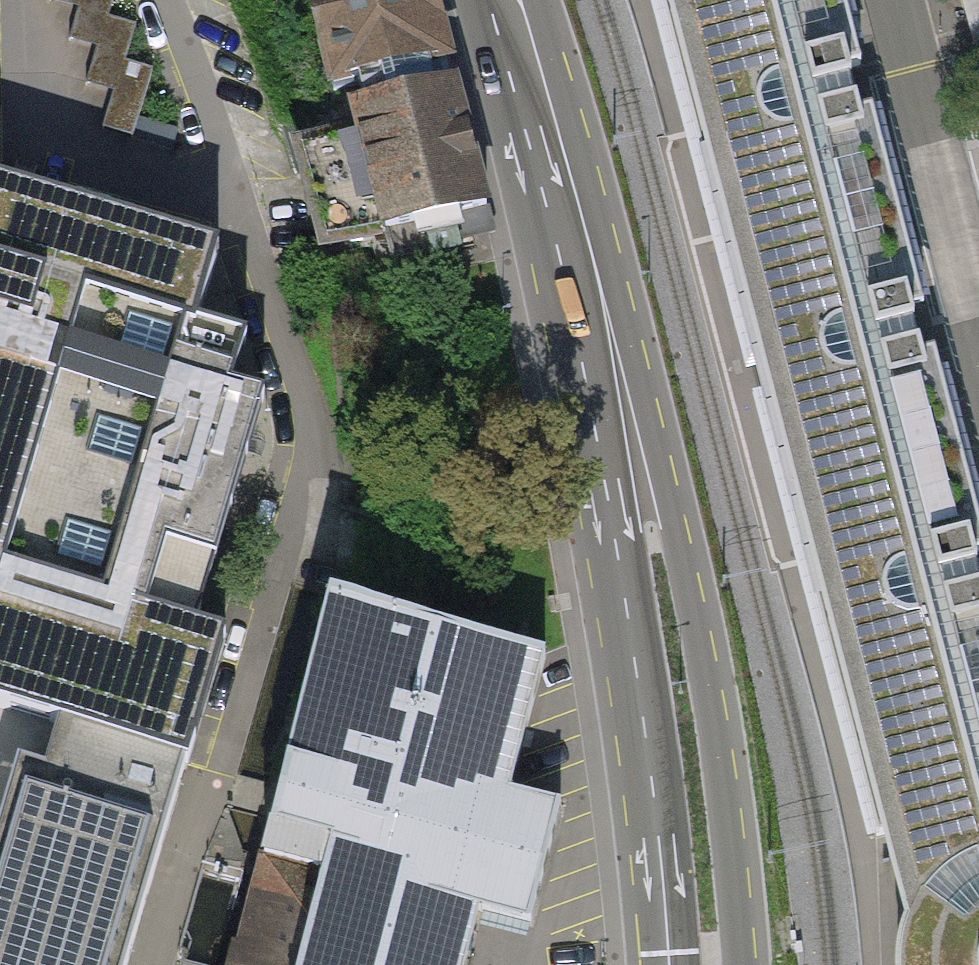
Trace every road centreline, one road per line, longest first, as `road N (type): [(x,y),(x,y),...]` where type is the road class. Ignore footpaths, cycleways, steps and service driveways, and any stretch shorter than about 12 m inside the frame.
road 1 (secondary): [(746,964),(715,683),(694,579),(673,500),(594,296)]
road 2 (secondary): [(594,296),(612,521),(643,724),(665,964)]
road 3 (residential): [(167,0),(311,439),(256,624)]
road 4 (residential): [(156,964),(256,624)]
road 5 (secondary): [(594,296),(510,0)]

